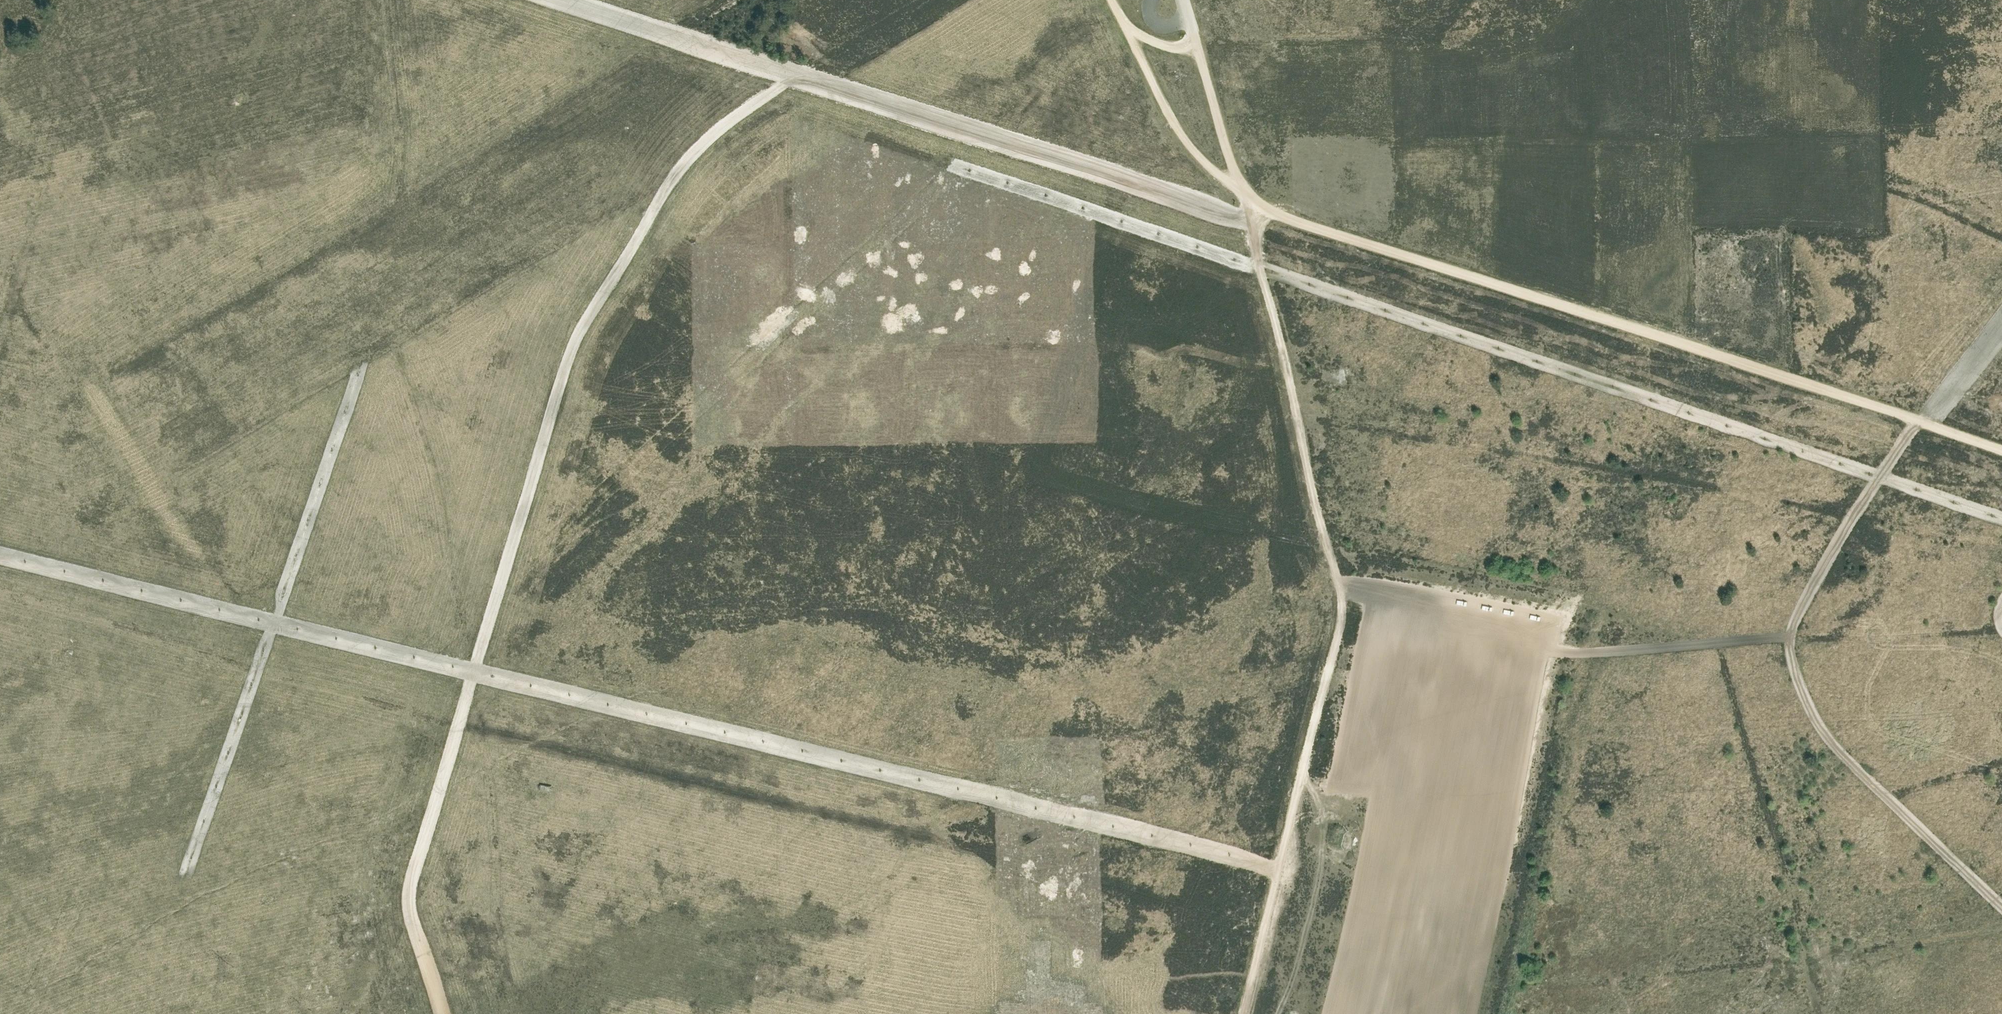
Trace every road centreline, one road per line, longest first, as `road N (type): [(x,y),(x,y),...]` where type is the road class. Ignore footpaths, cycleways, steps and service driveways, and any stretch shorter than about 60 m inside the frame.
road 1 (track): [(1821,1013),(1725,641)]

